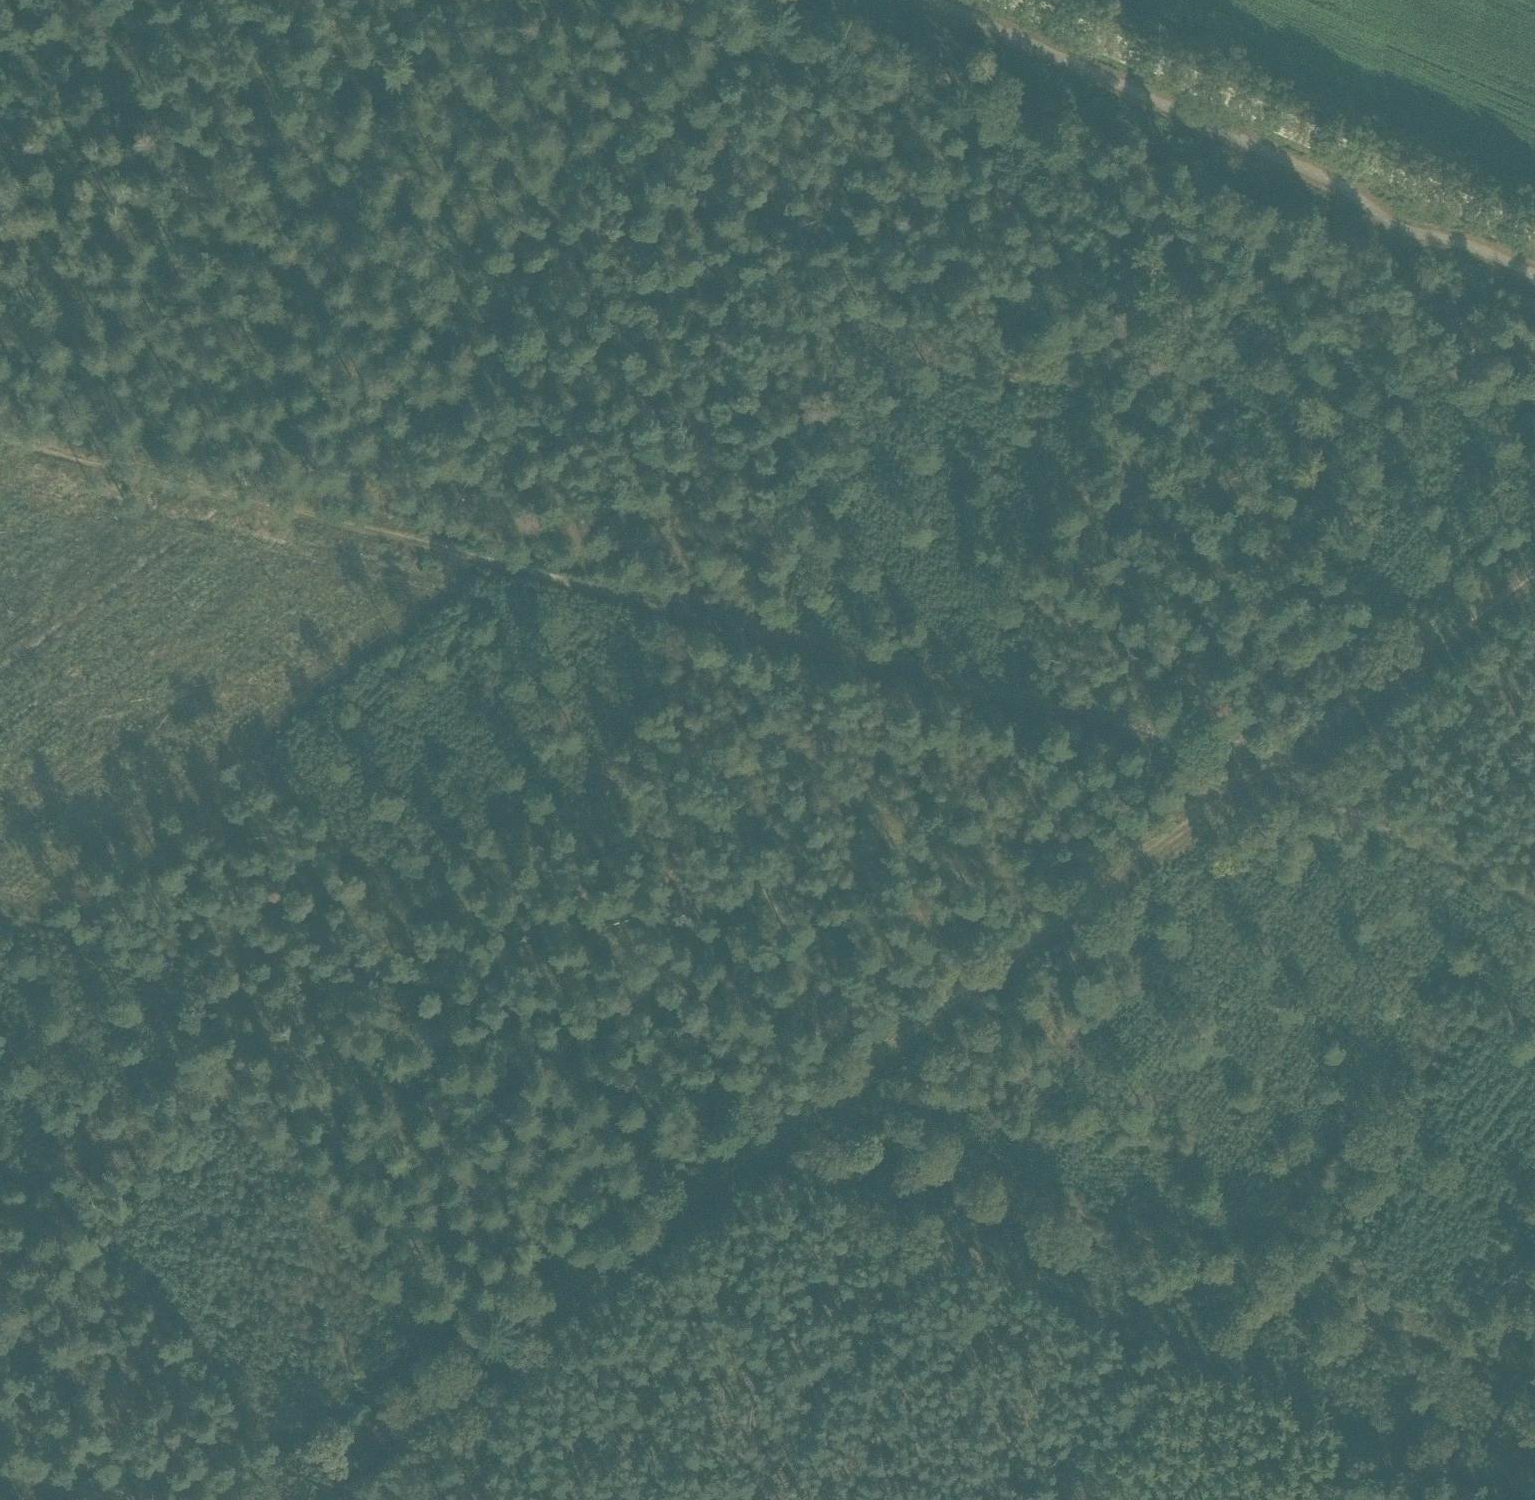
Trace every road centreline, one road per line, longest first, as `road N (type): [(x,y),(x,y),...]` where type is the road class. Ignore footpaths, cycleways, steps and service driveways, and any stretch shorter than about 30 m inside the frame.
road 1 (track): [(1534,892),(1280,757),(825,650),(0,430)]
road 2 (track): [(1534,571),(297,1499)]
road 3 (tertiary): [(1534,238),(1013,0)]
road 4 (track): [(0,1445),(250,1499)]

